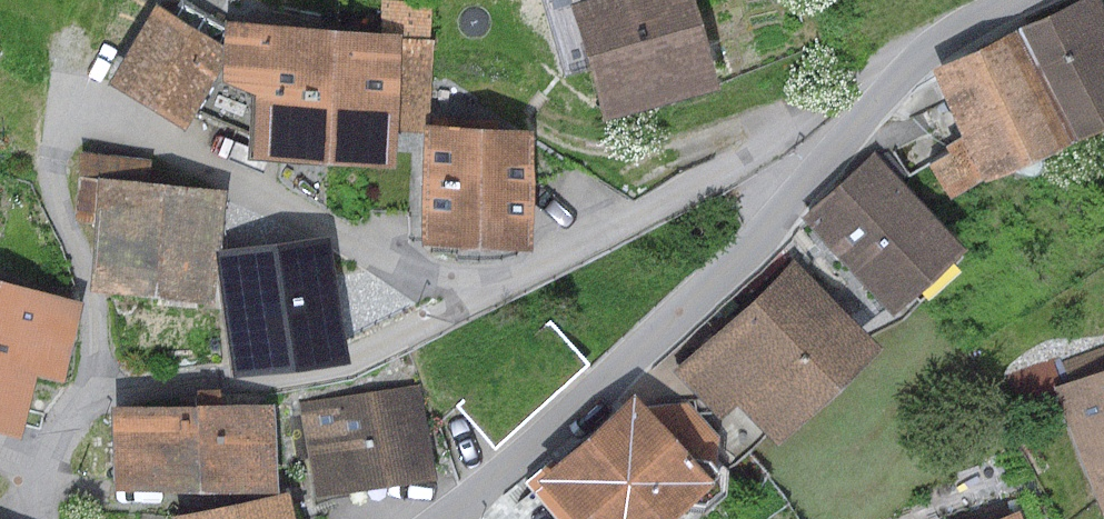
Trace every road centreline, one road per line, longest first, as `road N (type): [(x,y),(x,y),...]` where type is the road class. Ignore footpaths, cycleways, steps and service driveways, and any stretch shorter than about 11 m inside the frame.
road 1 (residential): [(898,72),(874,71),(759,148),(357,362),(96,401),(56,438),(40,468),(45,518)]
road 2 (residential): [(451,518),(762,235),(898,72)]
road 3 (residential): [(898,72),(1009,0)]

